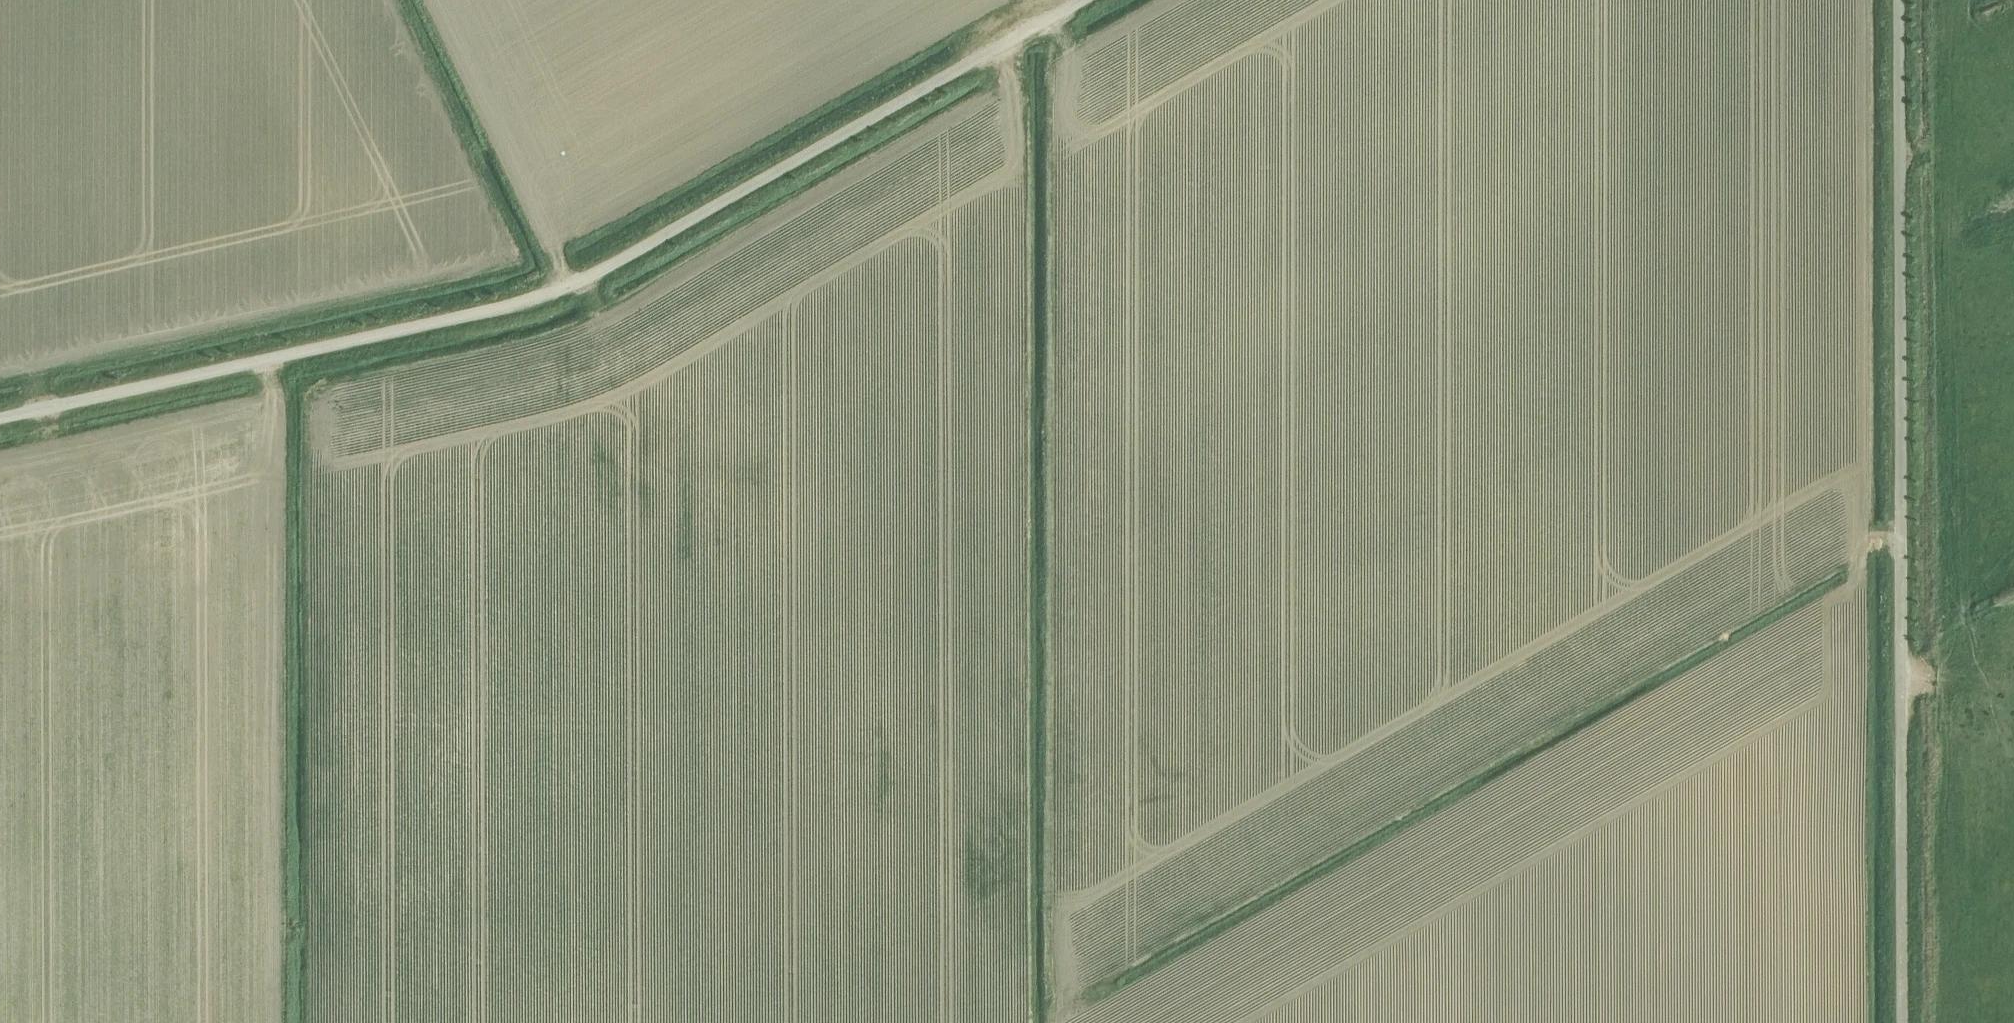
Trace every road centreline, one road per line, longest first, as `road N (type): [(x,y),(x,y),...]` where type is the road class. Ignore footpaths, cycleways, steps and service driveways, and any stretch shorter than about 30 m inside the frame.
road 1 (unclassified): [(0,417),(549,293),(1082,0)]
road 2 (unclassified): [(1902,1022),(1899,0)]

